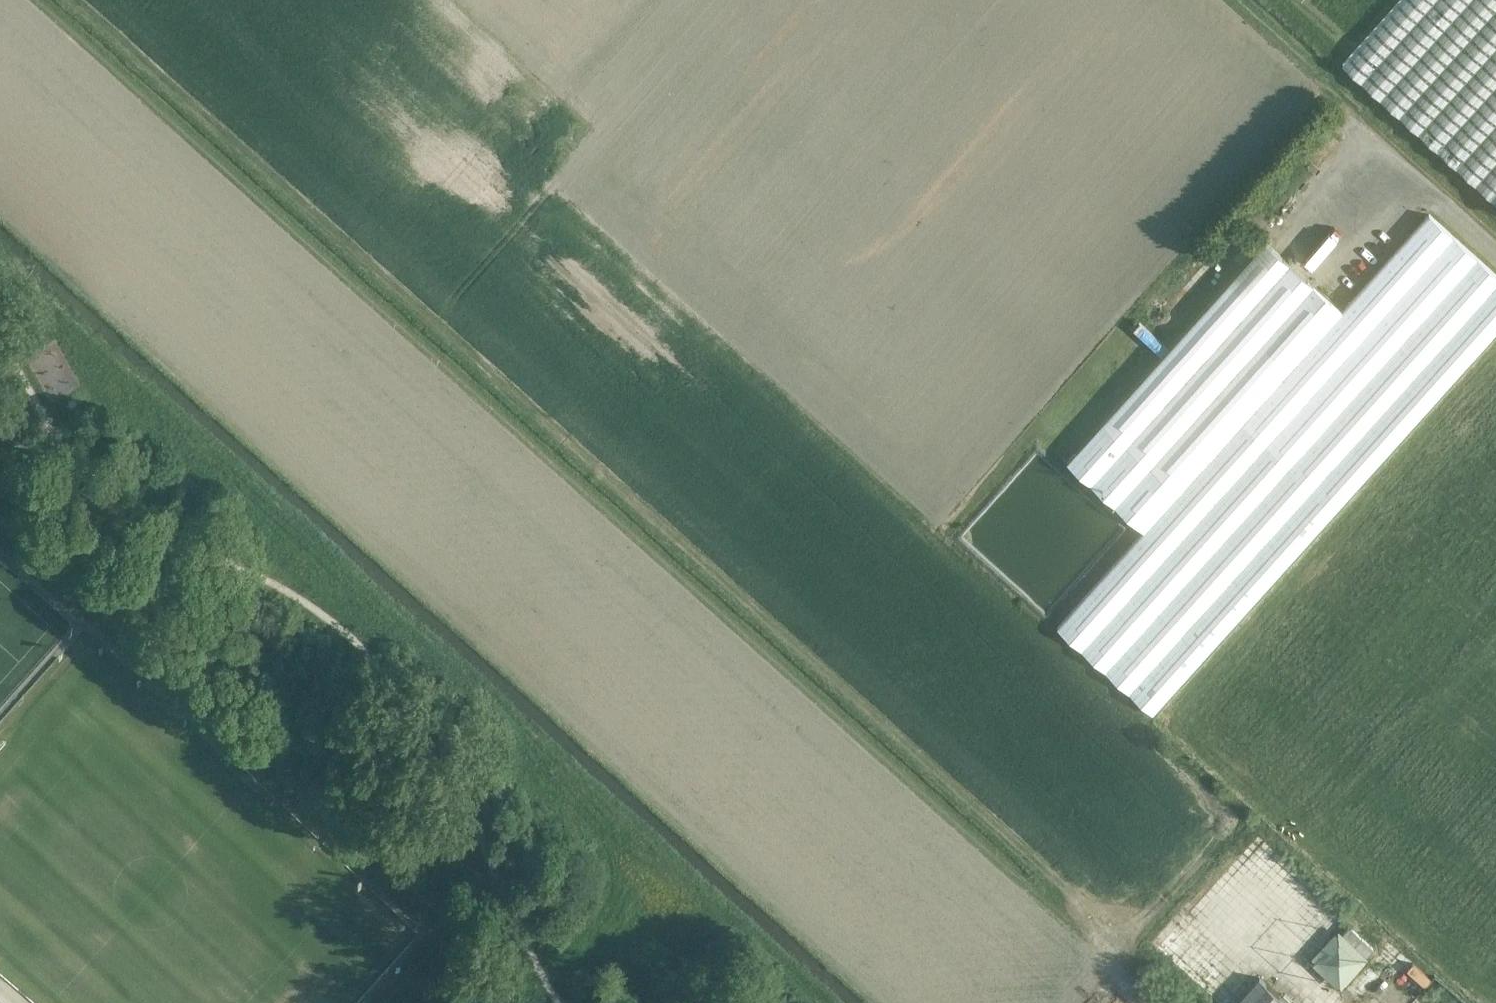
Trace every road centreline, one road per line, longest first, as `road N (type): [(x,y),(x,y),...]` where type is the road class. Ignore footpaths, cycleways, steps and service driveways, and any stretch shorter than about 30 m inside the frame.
road 1 (track): [(1380,154),(1495,257)]

